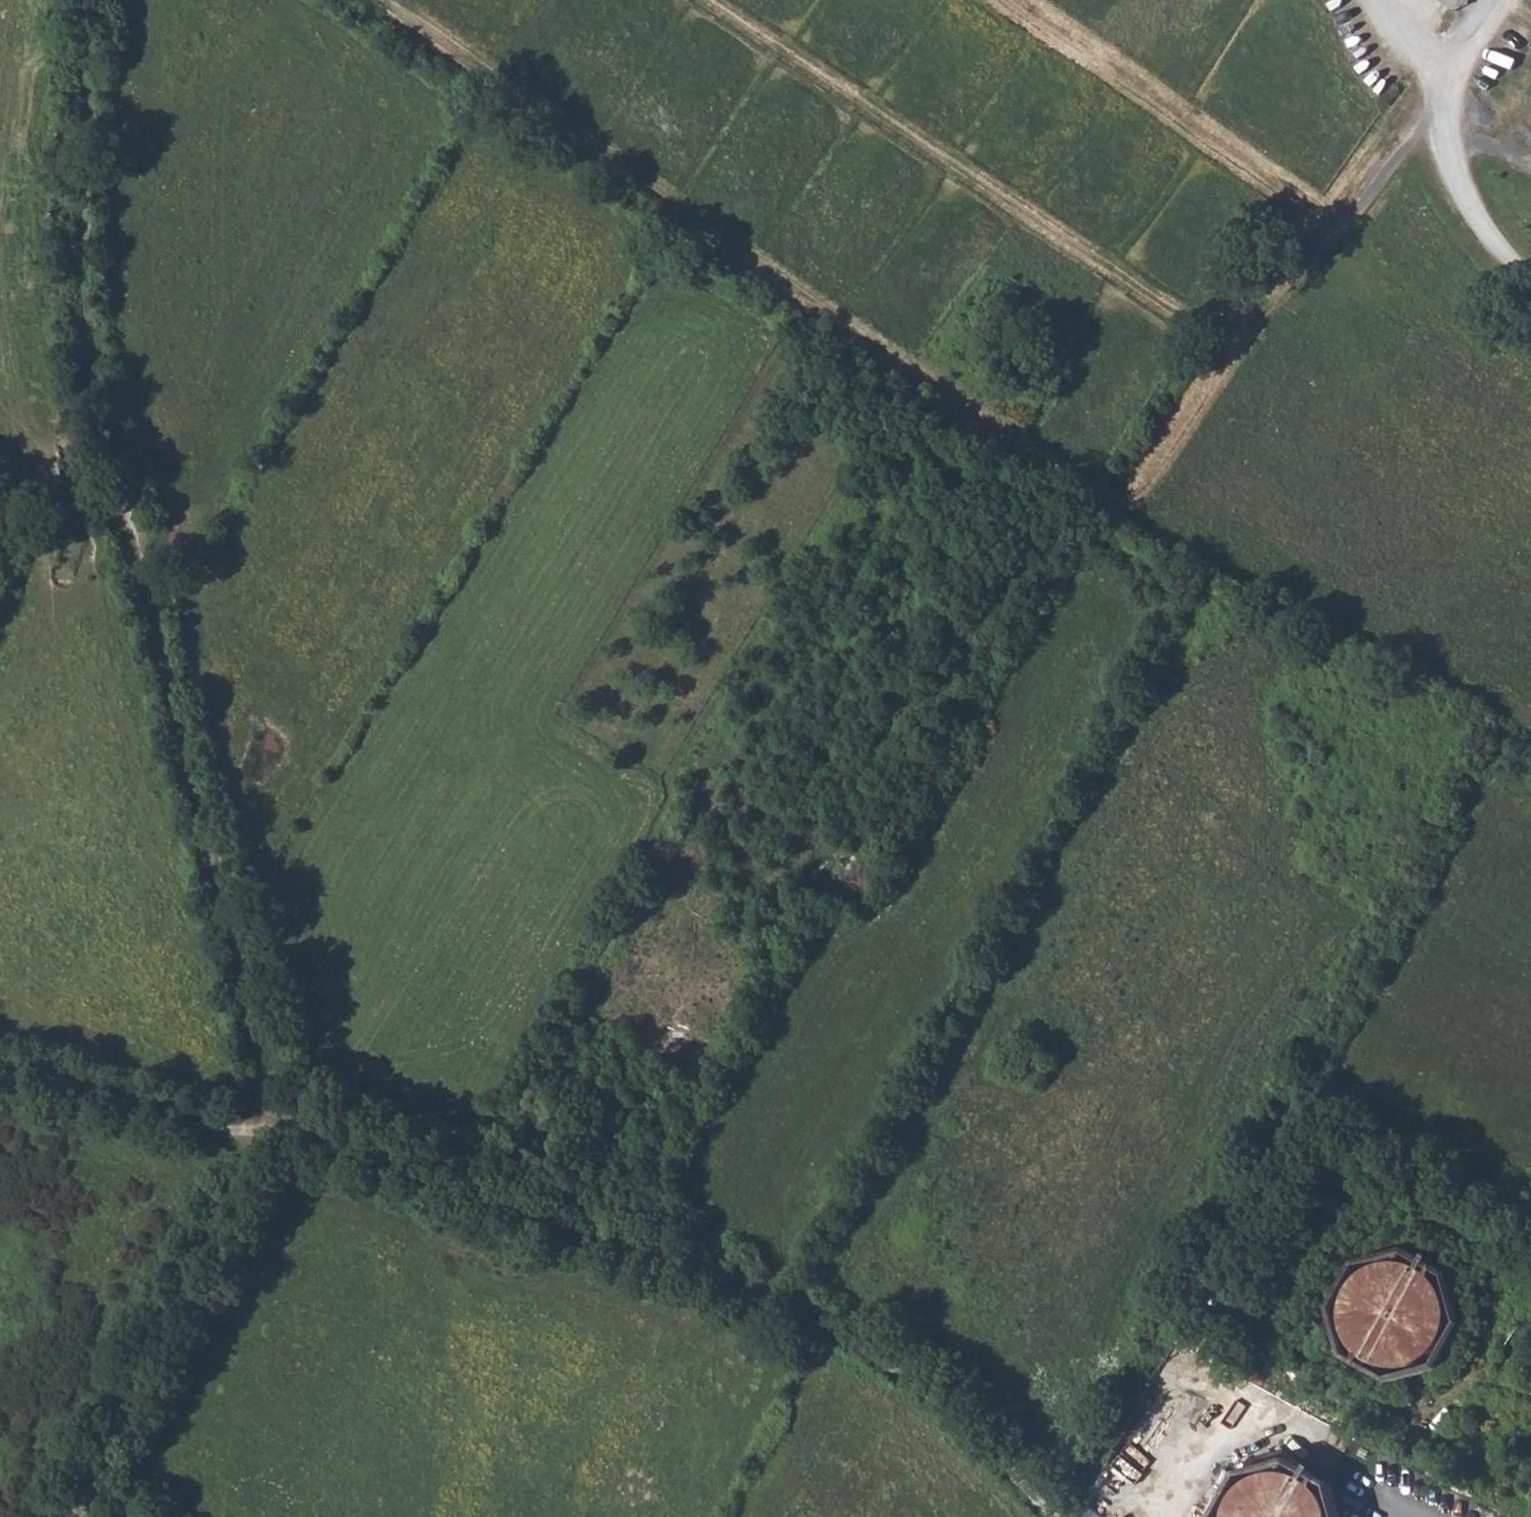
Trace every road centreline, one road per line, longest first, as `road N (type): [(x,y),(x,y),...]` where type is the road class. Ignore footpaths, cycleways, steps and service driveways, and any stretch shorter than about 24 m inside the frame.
road 1 (track): [(101,0),(76,237),(90,345),(283,1083),(280,1126),(83,1516)]
road 2 (track): [(280,1126),(407,1161),(833,1322),(895,1356),(980,1424),(1058,1516)]
road 3 (track): [(271,1144),(0,1072)]

